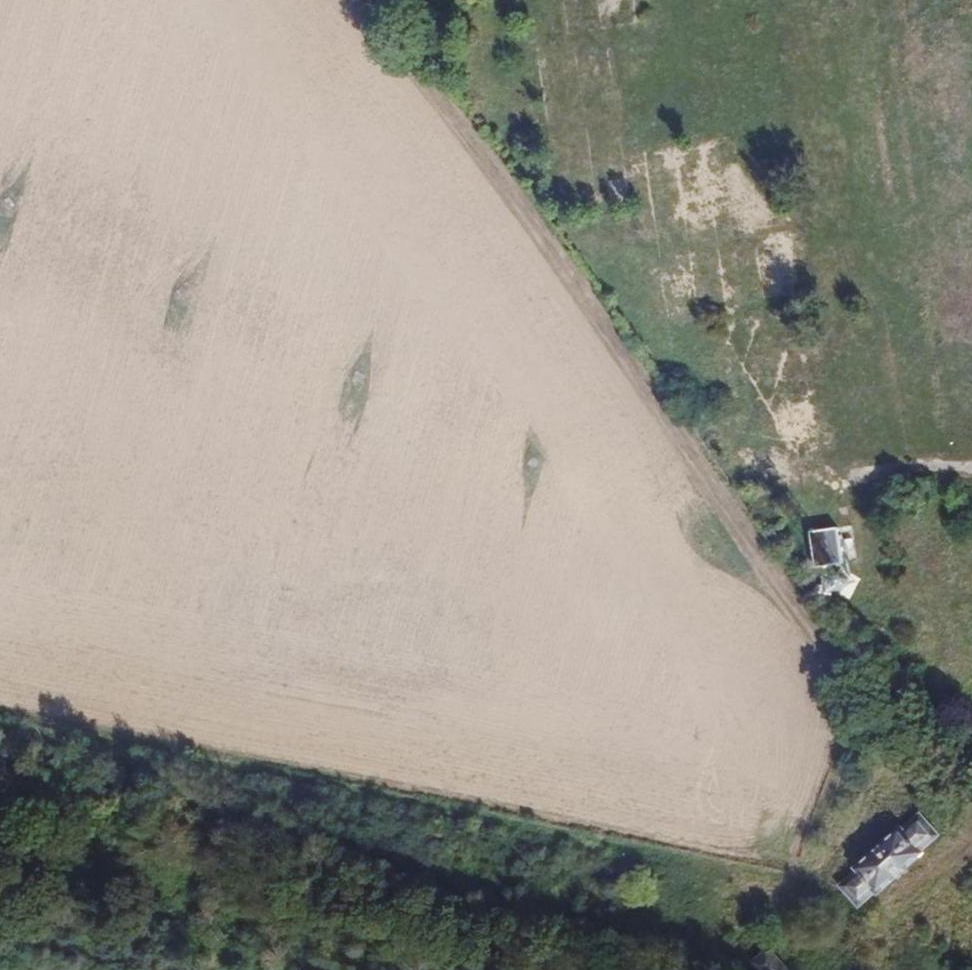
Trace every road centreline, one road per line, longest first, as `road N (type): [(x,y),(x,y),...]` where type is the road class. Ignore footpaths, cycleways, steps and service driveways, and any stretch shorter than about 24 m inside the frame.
road 1 (unclassified): [(971,798),(820,631),(361,0)]

